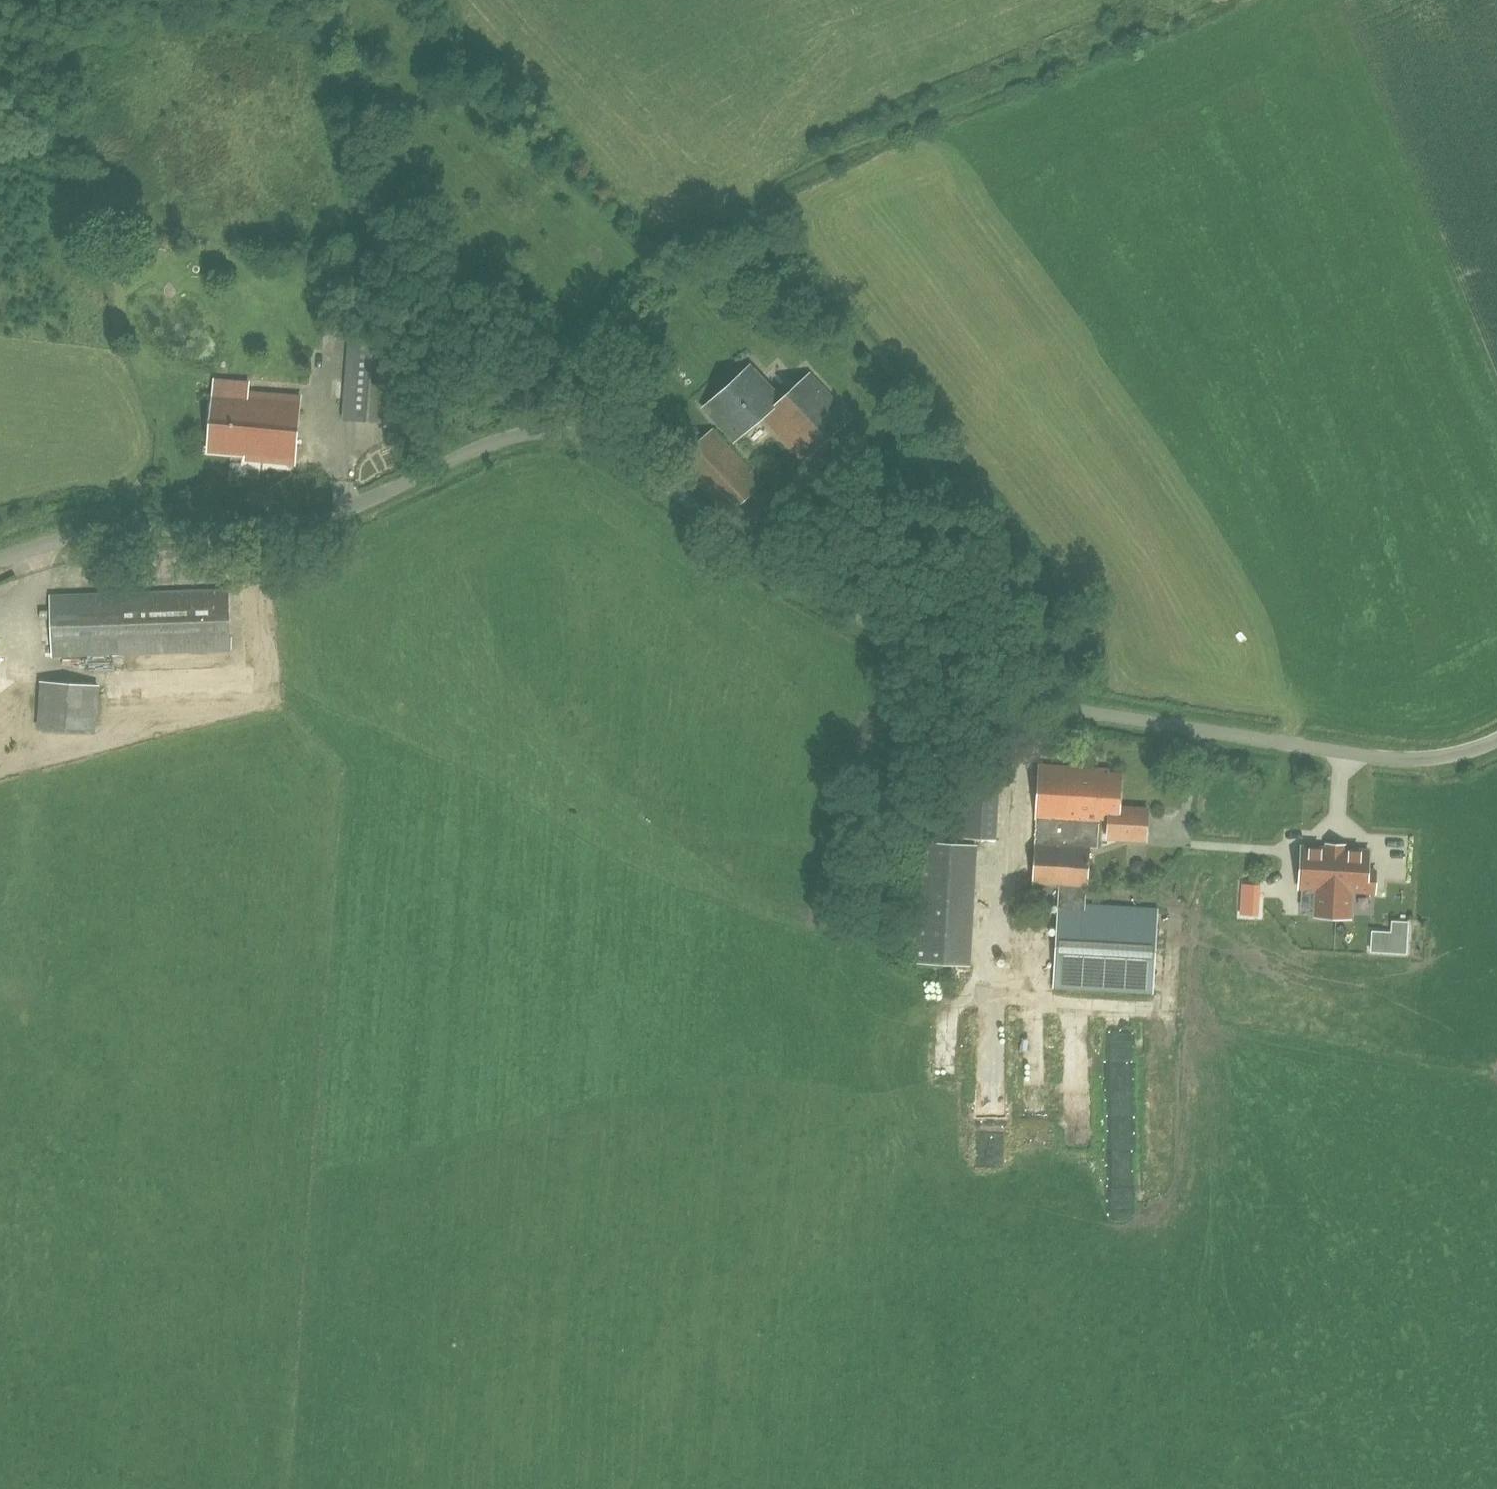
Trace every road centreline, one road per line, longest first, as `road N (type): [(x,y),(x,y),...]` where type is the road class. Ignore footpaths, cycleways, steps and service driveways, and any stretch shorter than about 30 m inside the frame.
road 1 (unclassified): [(0,559),(109,532),(319,518),(372,503),(484,441),(544,421),(580,422),(634,447),(723,523),(822,585),(1029,691),(1427,750),(1496,738)]

